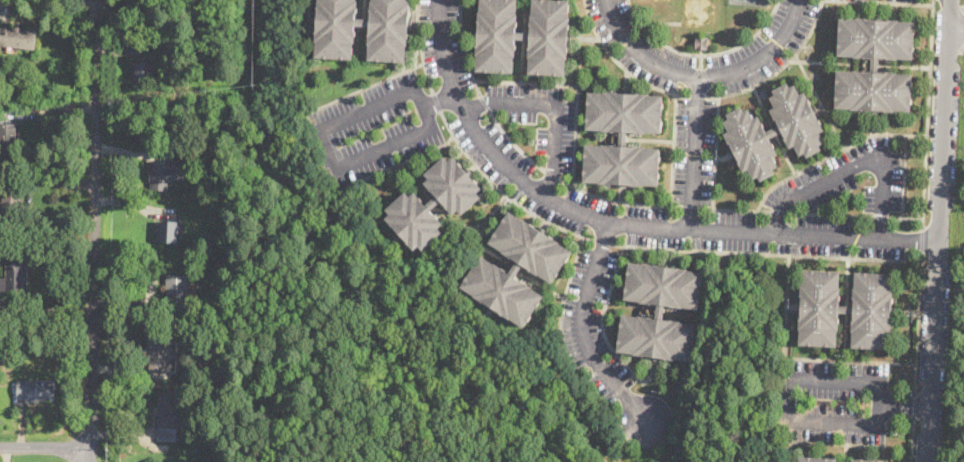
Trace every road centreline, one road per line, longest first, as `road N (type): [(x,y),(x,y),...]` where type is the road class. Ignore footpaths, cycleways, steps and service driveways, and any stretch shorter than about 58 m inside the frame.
road 1 (residential): [(438,0),(454,95),(483,140),(546,195),(607,222),(938,239)]
road 2 (residential): [(930,461),(948,0)]
road 3 (residential): [(93,0),(91,461)]
road 4 (residential): [(454,95),(425,108),(414,87),(319,127),(338,170),(433,126),(425,108)]
road 5 (residential): [(878,405),(877,427),(788,421),(791,375),(880,381),(878,405),(932,409)]
road 6 (residential): [(604,0),(622,39),(650,61),(698,76),(766,57),(784,42),(798,0)]
road 7 (residential): [(883,237),(885,153),(782,201),(776,232)]
road 8 (residential): [(647,420),(584,333),(607,222)]
road 9 (residential): [(546,195),(557,106),(490,101),(465,113)]
road 10 (residential): [(690,229),(698,76)]

